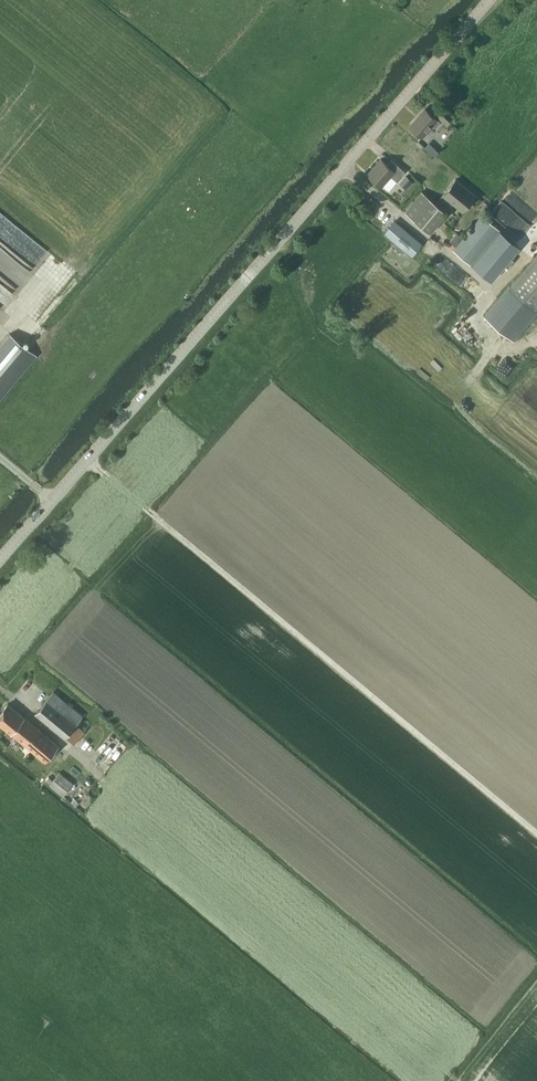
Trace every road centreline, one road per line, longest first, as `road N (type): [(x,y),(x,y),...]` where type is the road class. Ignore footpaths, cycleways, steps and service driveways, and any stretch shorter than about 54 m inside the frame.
road 1 (tertiary): [(0,559),(489,0)]
road 2 (track): [(536,833),(88,457)]

